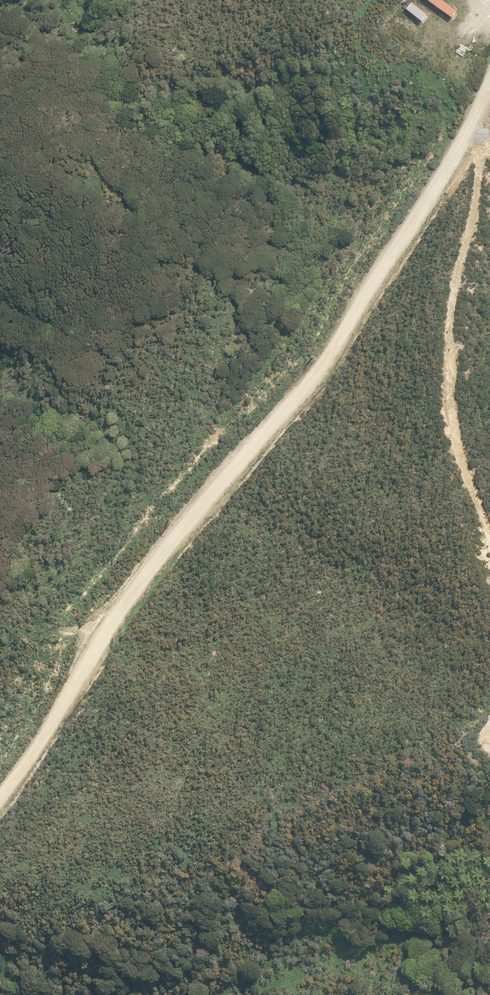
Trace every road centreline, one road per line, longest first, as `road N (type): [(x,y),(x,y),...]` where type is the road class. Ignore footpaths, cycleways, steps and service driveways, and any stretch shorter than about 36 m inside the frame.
road 1 (track): [(489,79),(467,135),(331,360),(150,569),(0,800)]
road 2 (track): [(467,135),(480,231),(451,332),(477,533),(489,571)]

